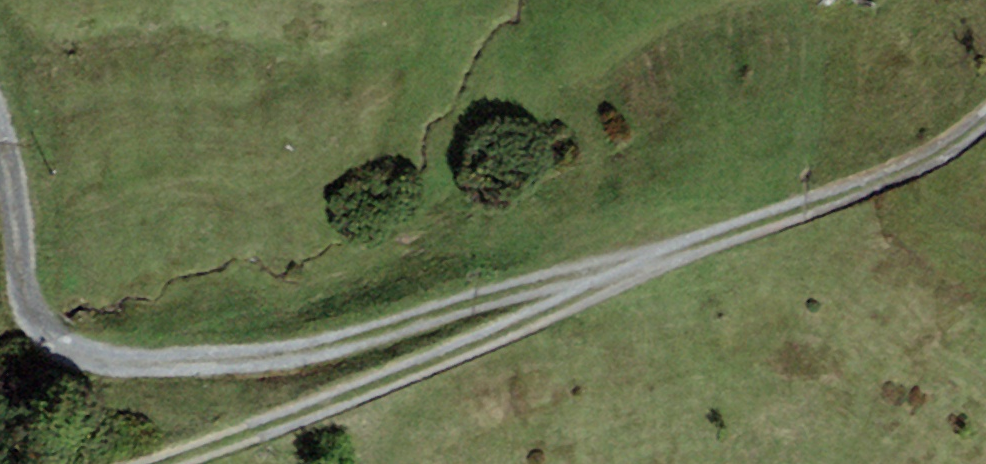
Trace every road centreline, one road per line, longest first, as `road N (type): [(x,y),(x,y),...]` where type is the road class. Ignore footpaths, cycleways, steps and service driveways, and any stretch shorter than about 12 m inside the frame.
road 1 (track): [(640,267),(268,356),(92,355),(30,294),(0,148)]
road 2 (track): [(640,267),(406,374),(153,463)]
road 3 (track): [(985,115),(940,153),(866,187),(640,267)]

